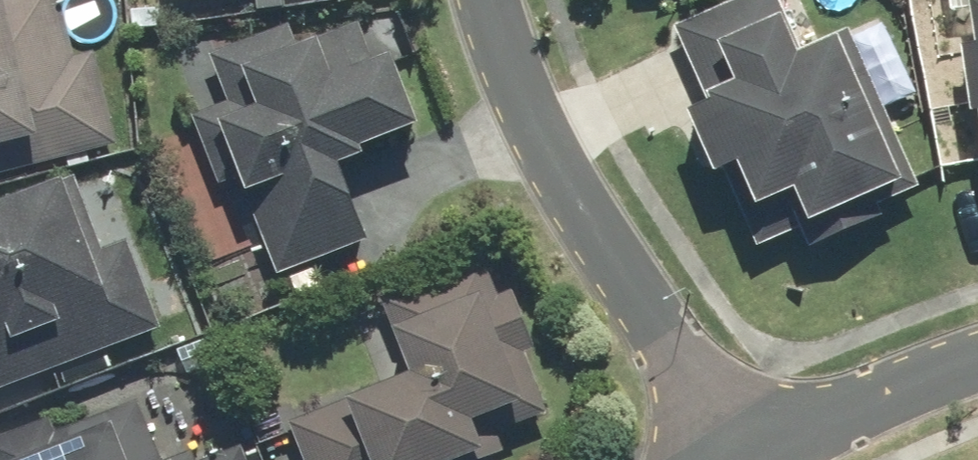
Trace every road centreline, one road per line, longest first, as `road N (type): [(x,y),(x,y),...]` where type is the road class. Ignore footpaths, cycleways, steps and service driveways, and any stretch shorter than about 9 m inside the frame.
road 1 (residential): [(486,0),(532,126),(745,459)]
road 2 (residential): [(762,459),(977,366)]

